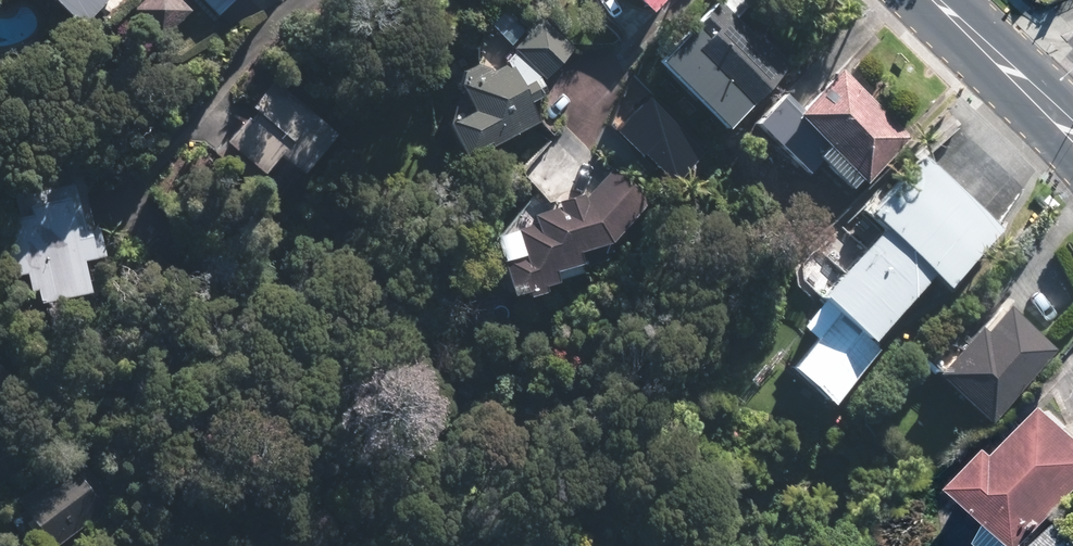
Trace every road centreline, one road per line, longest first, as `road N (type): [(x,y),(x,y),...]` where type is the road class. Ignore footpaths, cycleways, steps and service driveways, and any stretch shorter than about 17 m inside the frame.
road 1 (secondary): [(939,0),(1072,132)]

